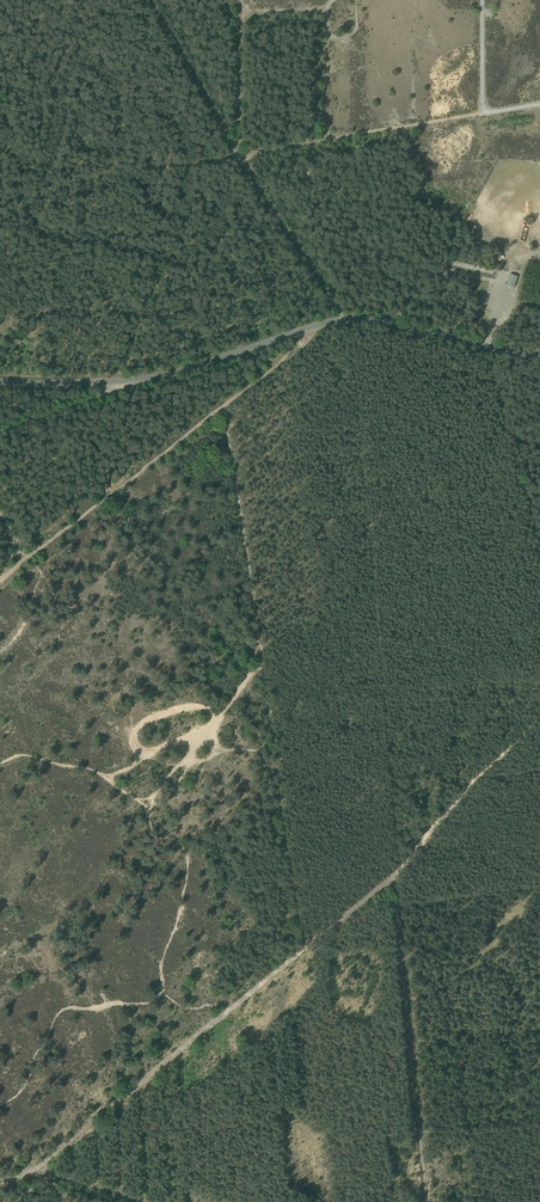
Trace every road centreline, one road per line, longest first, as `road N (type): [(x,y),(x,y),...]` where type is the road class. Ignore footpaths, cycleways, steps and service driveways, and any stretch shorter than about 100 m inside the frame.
road 1 (unclassified): [(539,357),(358,318),(156,376),(0,383)]
road 2 (track): [(307,943),(39,1167),(0,1186)]
road 3 (track): [(27,558),(332,322)]
road 4 (track): [(277,745),(223,405)]
road 5 (track): [(398,871),(427,1201)]
road 6 (track): [(490,113),(238,159)]
road 7 (track): [(398,871),(539,713)]
road 8 (track): [(277,745),(307,943)]
road 9 (track): [(238,159),(344,320)]
road 10 (track): [(238,159),(149,0)]

